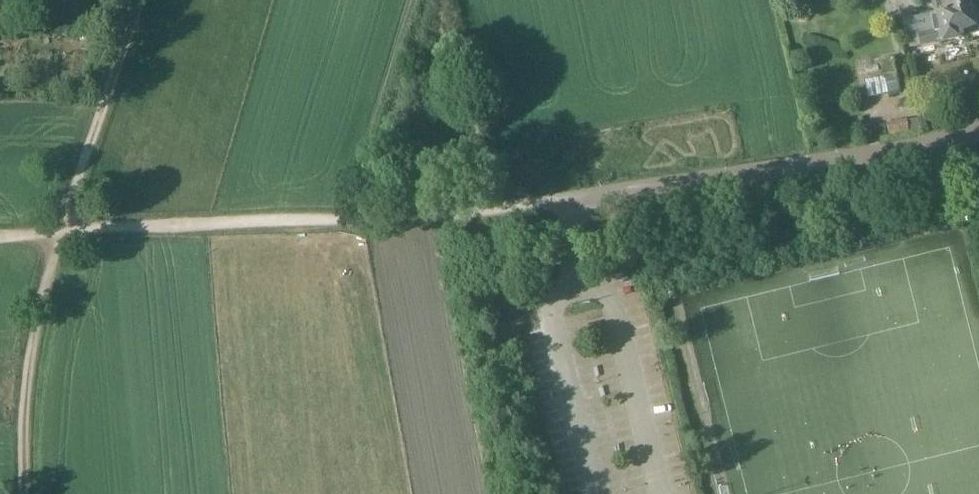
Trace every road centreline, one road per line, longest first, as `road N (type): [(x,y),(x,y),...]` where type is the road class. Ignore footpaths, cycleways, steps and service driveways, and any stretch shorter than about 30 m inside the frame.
road 1 (track): [(564,202),(65,230)]
road 2 (residential): [(564,202),(923,147),(978,130)]
road 3 (track): [(23,493),(28,366),(65,230)]
road 4 (track): [(65,230),(145,0)]

